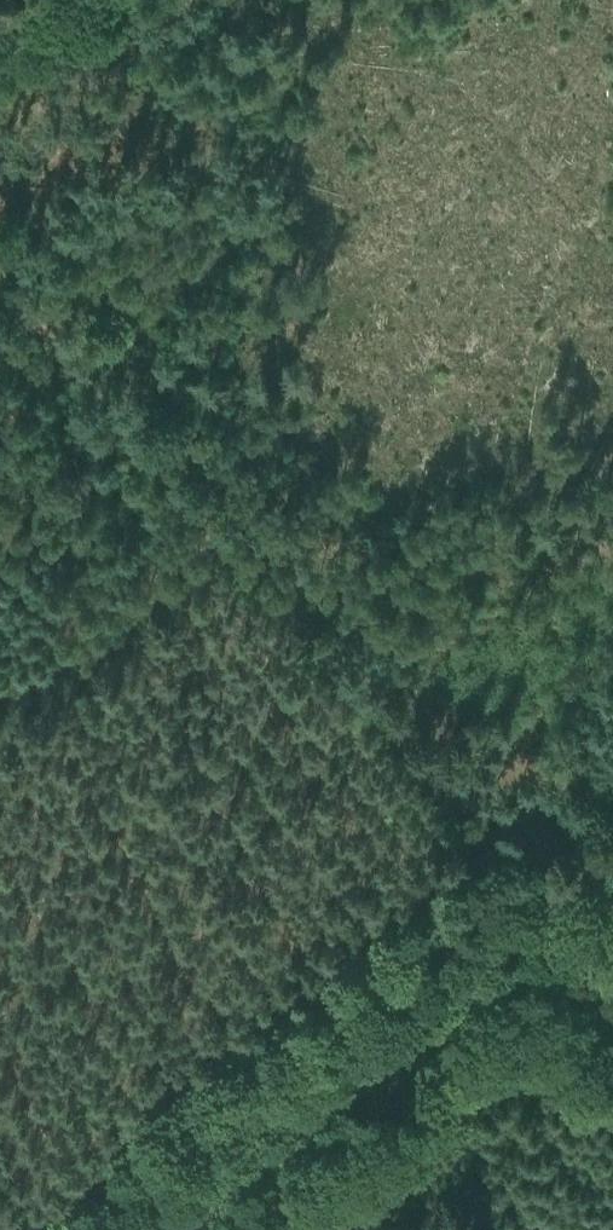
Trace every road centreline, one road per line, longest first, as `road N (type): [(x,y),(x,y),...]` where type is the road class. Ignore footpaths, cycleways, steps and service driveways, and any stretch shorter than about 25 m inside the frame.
road 1 (track): [(490,853),(0,287)]
road 2 (track): [(612,867),(546,912),(490,853)]

